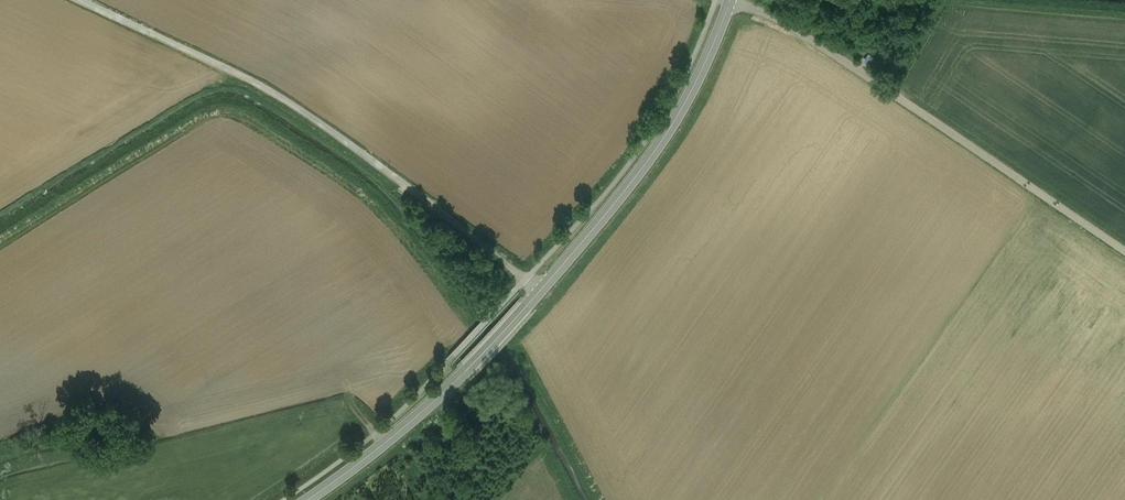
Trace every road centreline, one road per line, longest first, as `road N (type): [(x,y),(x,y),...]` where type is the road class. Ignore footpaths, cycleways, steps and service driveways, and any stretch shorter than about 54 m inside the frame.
road 1 (tertiary): [(305,499),(478,358),(542,289),(663,137),(731,0)]
road 2 (track): [(85,0),(311,115),(542,289)]
road 3 (unclassified): [(731,0),(795,25),(1124,248)]

